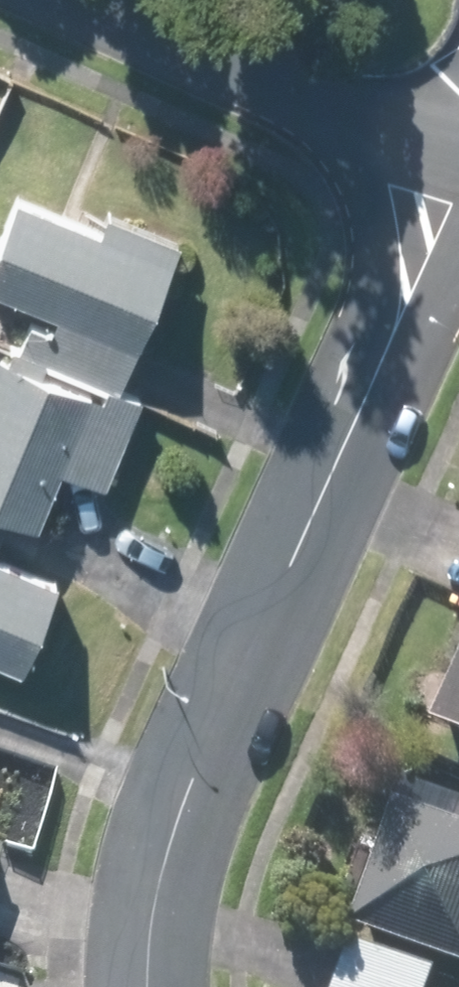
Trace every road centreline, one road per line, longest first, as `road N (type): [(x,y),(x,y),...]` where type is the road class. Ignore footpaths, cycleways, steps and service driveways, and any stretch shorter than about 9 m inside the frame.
road 1 (residential): [(458,197),(177,793),(148,909),(148,986)]
road 2 (tertiary): [(458,123),(144,0)]

